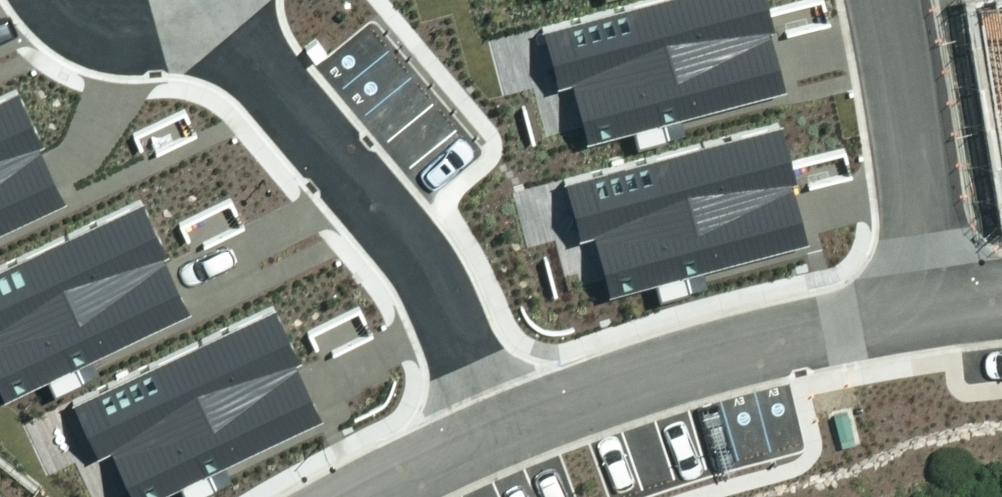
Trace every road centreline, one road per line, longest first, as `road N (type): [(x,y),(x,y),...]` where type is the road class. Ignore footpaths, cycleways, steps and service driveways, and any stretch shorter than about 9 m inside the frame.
road 1 (residential): [(492,434),(442,308),(400,235),(207,10)]
road 2 (residential): [(492,434),(687,360),(945,309)]
road 3 (residential): [(945,309),(886,0)]
road 4 (residential): [(362,496),(492,434)]

